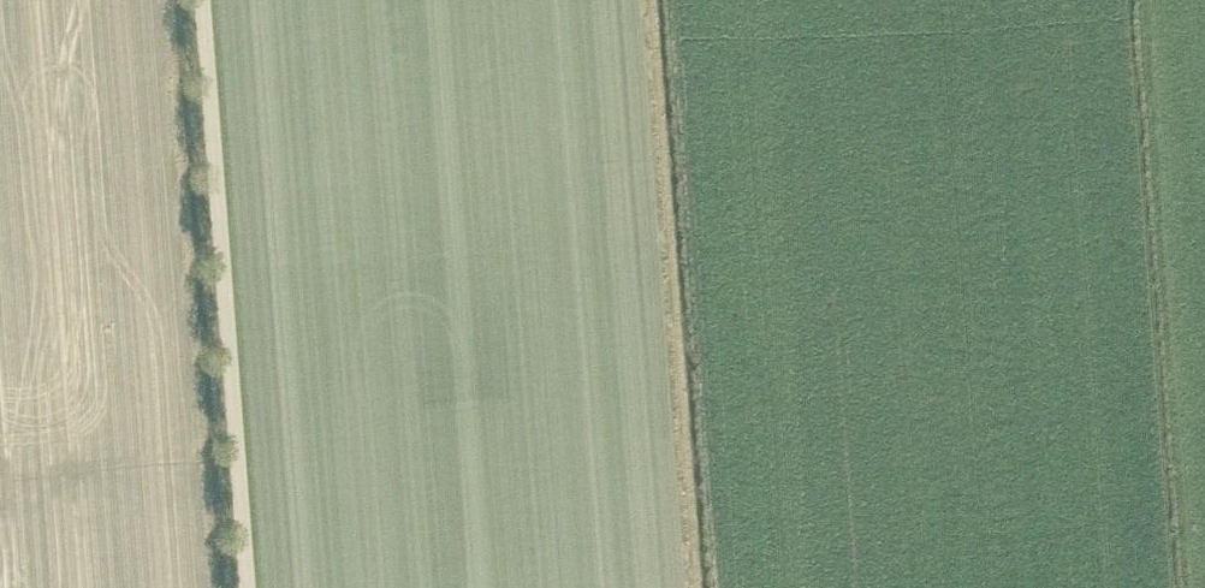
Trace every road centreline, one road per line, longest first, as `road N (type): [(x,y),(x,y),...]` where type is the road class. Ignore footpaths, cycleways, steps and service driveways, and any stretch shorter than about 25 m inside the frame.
road 1 (unclassified): [(245,587),(200,0)]

